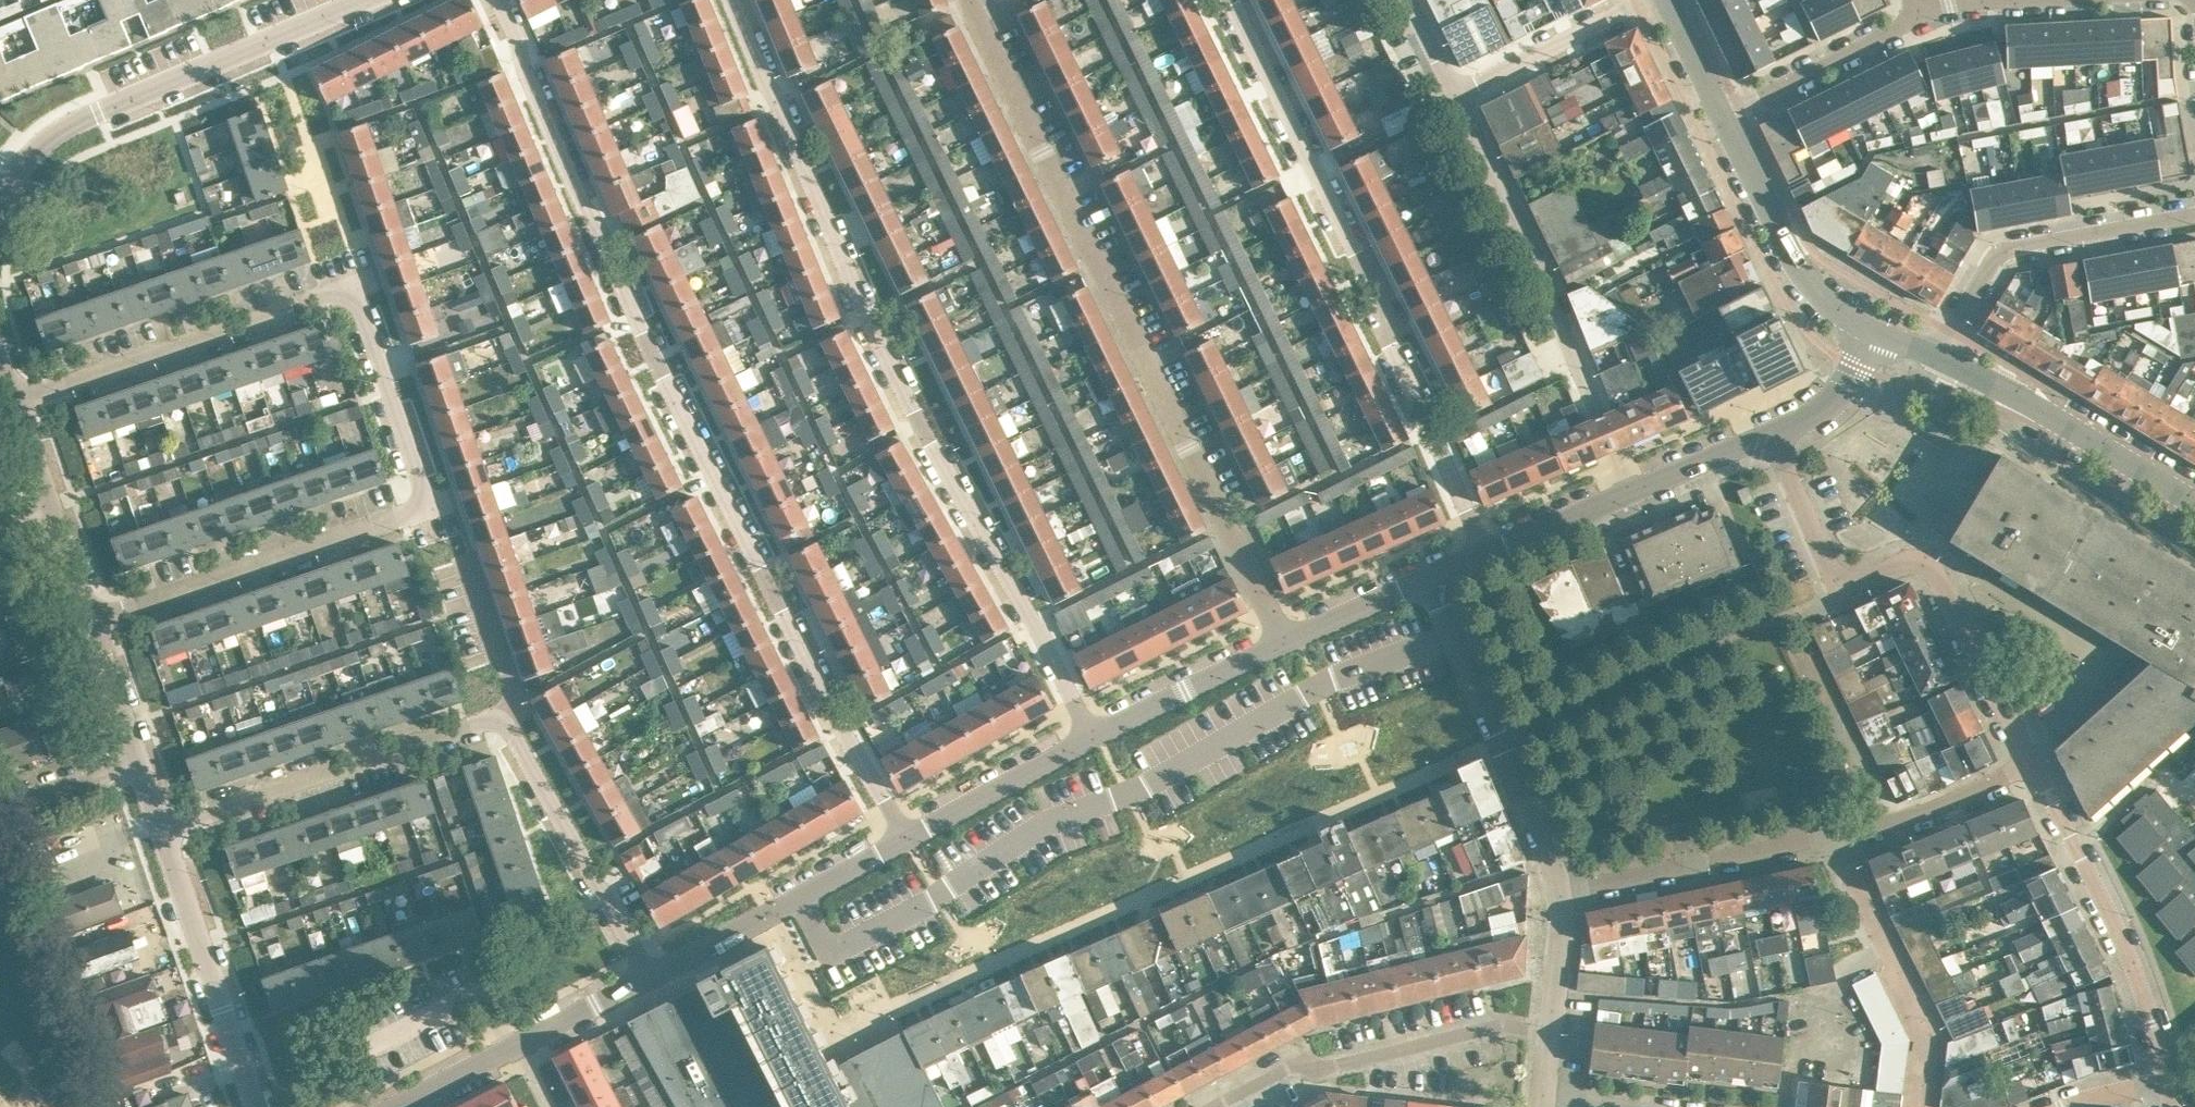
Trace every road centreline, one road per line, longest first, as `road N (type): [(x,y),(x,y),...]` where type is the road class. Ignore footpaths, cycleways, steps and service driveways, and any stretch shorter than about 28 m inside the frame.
road 1 (residential): [(908,839),(662,377),(500,0)]
road 2 (residential): [(1090,737),(861,301),(732,0)]
road 3 (residential): [(1285,642),(966,0)]
road 4 (residential): [(1486,553),(1379,303),(1228,0)]
road 5 (residential): [(1564,892),(1836,837),(1951,802),(2033,762)]
road 6 (residential): [(2033,762),(1934,572),(1907,559),(1871,572),(1836,572),(1766,434)]
road 7 (residential): [(1631,492),(1550,284),(1453,91)]
road 8 (unclassified): [(7,184),(54,134),(368,0)]
road 9 (residential): [(2033,762),(2136,971),(2172,1106)]
road 10 (residential): [(8,403),(352,286)]
road 11 (residential): [(84,618),(428,504)]
road 12 (residential): [(1214,1106),(1300,1062),(1337,1069),(1496,1025),(1549,1031)]
road 13 (residential): [(162,829),(495,717)]
road 14 (residential): [(1564,892),(1429,579)]
road 15 (residential): [(1942,357),(1995,260),(2011,250),(2194,216)]
road 16 (residential): [(650,980),(525,754),(495,717)]
road 17 (residential): [(650,980),(908,839)]
road 18 (unclassified): [(259,1106),(162,829)]
road 19 (residential): [(2194,500),(1942,357)]
road 20 (unclassified): [(1877,332),(1832,306),(1797,271),(1724,115)]
road 21 (residential): [(428,504),(352,286)]
road 22 (residential): [(1921,17),(1724,115)]
road 23 (residential): [(357,1057),(483,991),(499,993),(519,1050)]
road 24 (residential): [(1453,91),(1650,0)]
road 25 (residential): [(1090,737),(1285,642)]
road 26 (residential): [(908,839),(1090,737)]
road 27 (residential): [(495,717),(513,687),(466,553)]
road 28 (residential): [(1486,553),(1631,492)]
road 29 (residential): [(1285,642),(1429,579)]
road 30 (residential): [(1766,434),(1843,393),(1877,332)]
road 31 (unclassified): [(519,1050),(650,980)]
road 32 (unclassified): [(133,757),(84,618)]
road 33 (residential): [(1631,492),(1766,434)]
road 34 (residential): [(1549,1031),(1564,892)]
road 35 (unclassified): [(0,797),(133,757)]
road 36 (unclassified): [(401,1106),(519,1050)]
road 37 (unclassified): [(1724,115),(1666,0)]

